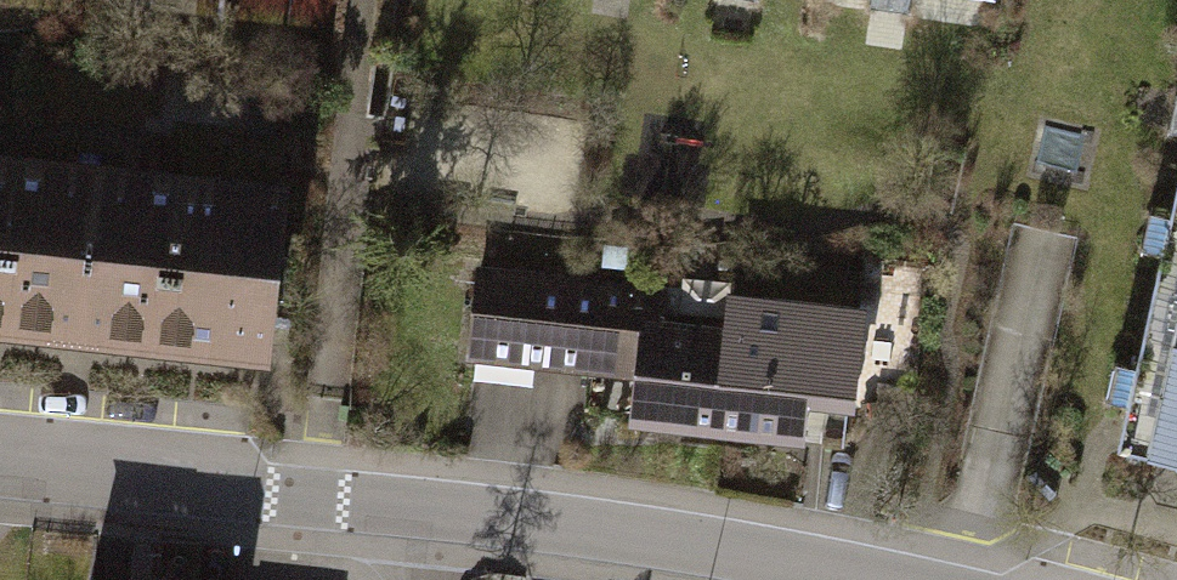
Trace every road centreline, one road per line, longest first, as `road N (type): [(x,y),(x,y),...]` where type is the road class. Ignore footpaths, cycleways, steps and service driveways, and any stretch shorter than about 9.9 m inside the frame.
road 1 (residential): [(416,507),(646,536),(892,579)]
road 2 (residential): [(0,458),(416,507)]

